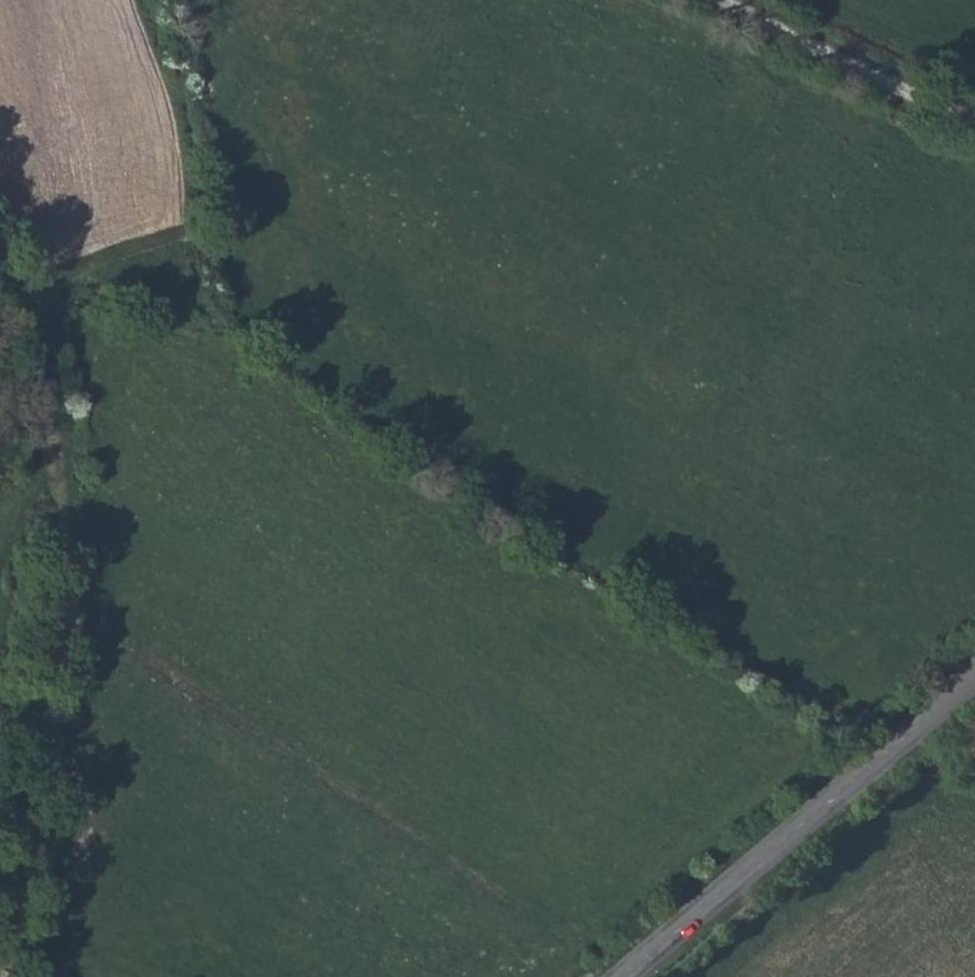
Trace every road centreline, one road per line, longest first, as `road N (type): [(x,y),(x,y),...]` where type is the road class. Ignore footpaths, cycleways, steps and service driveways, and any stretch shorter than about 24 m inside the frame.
road 1 (track): [(0,284),(27,332),(57,493),(5,956)]
road 2 (tertiary): [(623,976),(974,678)]
road 3 (track): [(974,104),(916,87),(725,0)]

